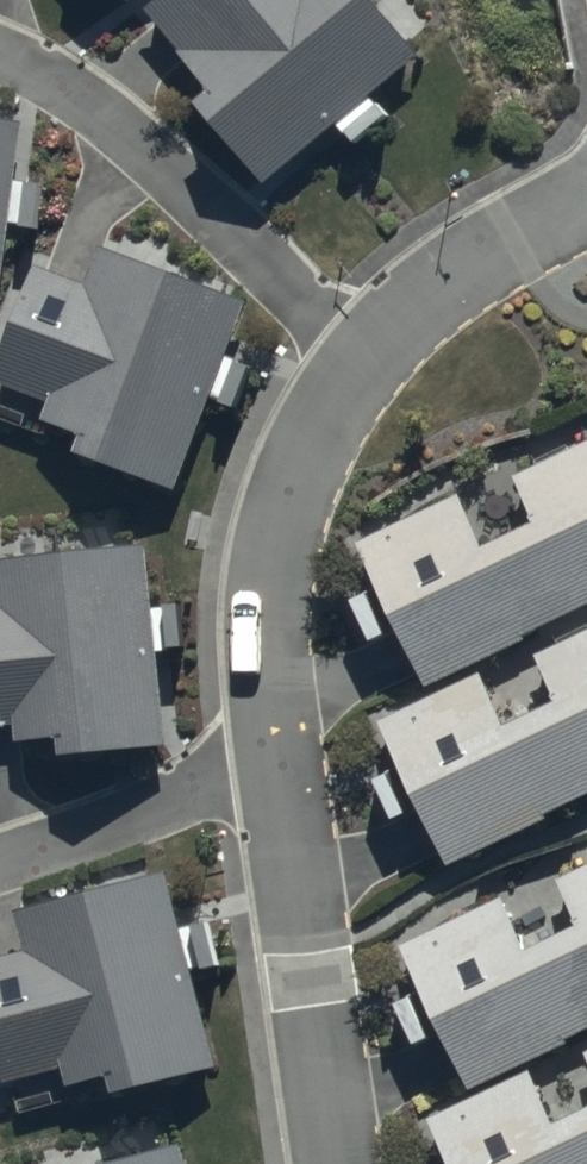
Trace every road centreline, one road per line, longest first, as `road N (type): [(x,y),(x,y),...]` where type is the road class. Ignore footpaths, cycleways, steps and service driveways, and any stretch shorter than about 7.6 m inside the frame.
road 1 (residential): [(367,361),(131,142),(0,53)]
road 2 (residential): [(280,762),(265,602),(277,533),(296,473),(367,361)]
road 3 (residential): [(338,1163),(280,762)]
road 4 (residential): [(280,762),(0,863)]
road 5 (residential): [(367,361),(392,300),(538,212),(586,195)]

